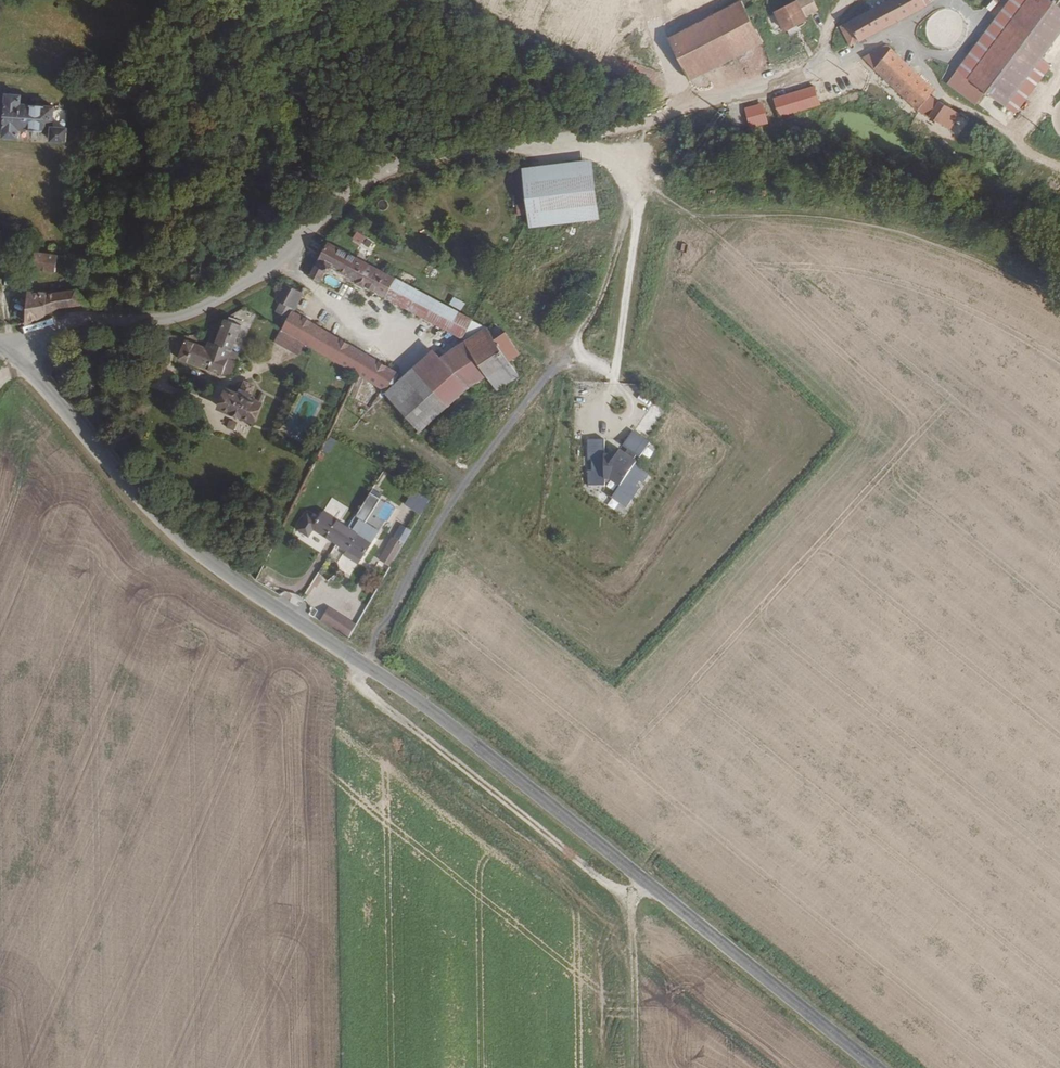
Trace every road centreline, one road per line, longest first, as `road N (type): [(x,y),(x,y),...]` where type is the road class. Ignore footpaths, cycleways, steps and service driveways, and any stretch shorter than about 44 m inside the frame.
road 1 (tertiary): [(4,351),(183,548),(421,702),(877,1067)]
road 2 (track): [(549,140),(595,155),(628,182),(630,201),(598,302),(348,653),(358,683),(630,905),(646,881)]
road 3 (unclassified): [(821,64),(607,133),(463,151),(381,173),(199,307),(159,322),(76,324),(4,351)]
road 4 (track): [(163,373),(178,368),(215,387),(200,400),(16,345),(0,311)]
road 5 (track): [(630,201),(638,210),(615,375)]
road 6 (track): [(420,349),(266,264)]
road 7 (track): [(630,905),(633,1067)]

